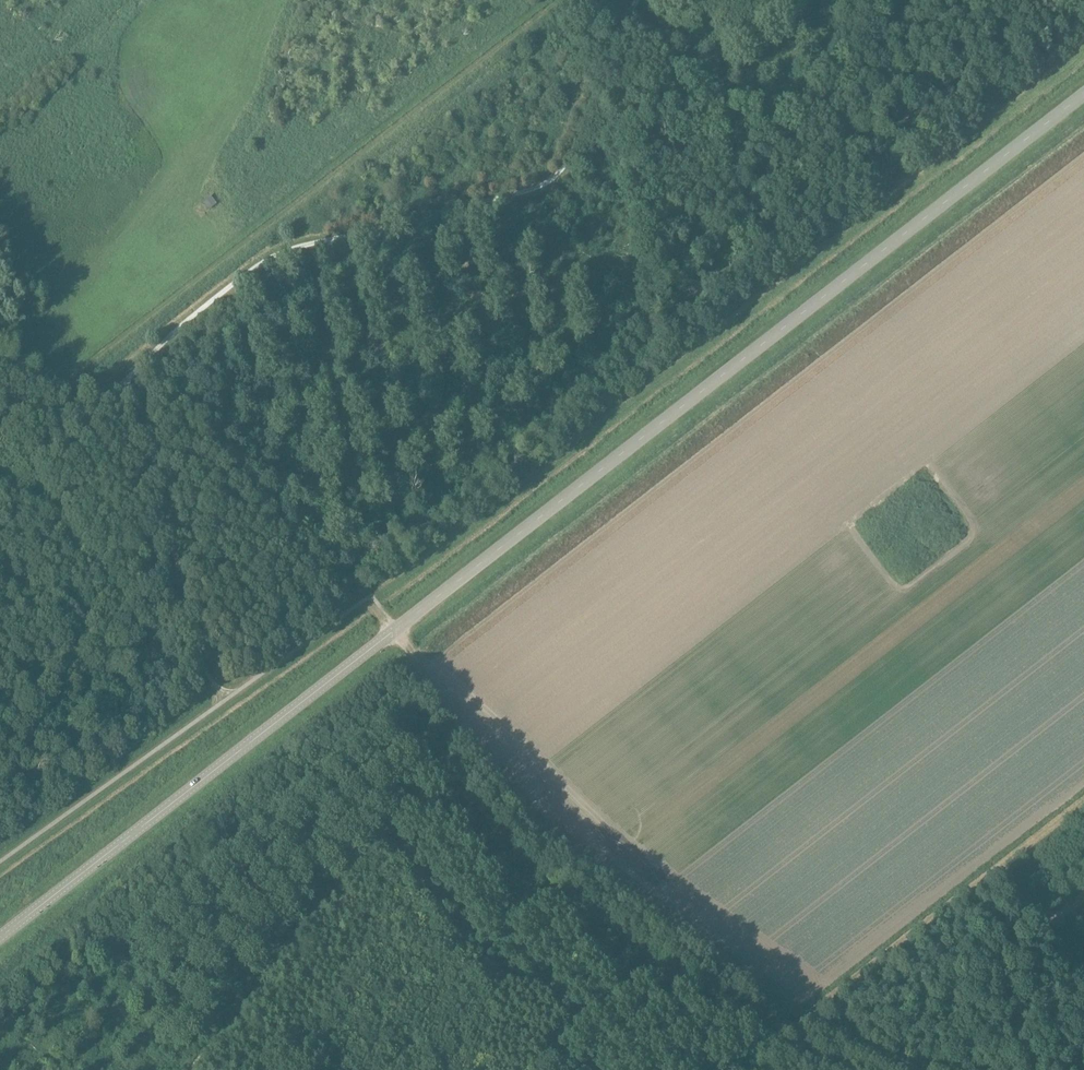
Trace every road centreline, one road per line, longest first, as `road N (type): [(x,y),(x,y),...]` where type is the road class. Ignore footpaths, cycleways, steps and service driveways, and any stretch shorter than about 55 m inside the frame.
road 1 (unclassified): [(0,938),(1083,97)]
road 2 (track): [(390,633),(443,718),(548,845),(780,1006),(789,1031),(852,1069)]

